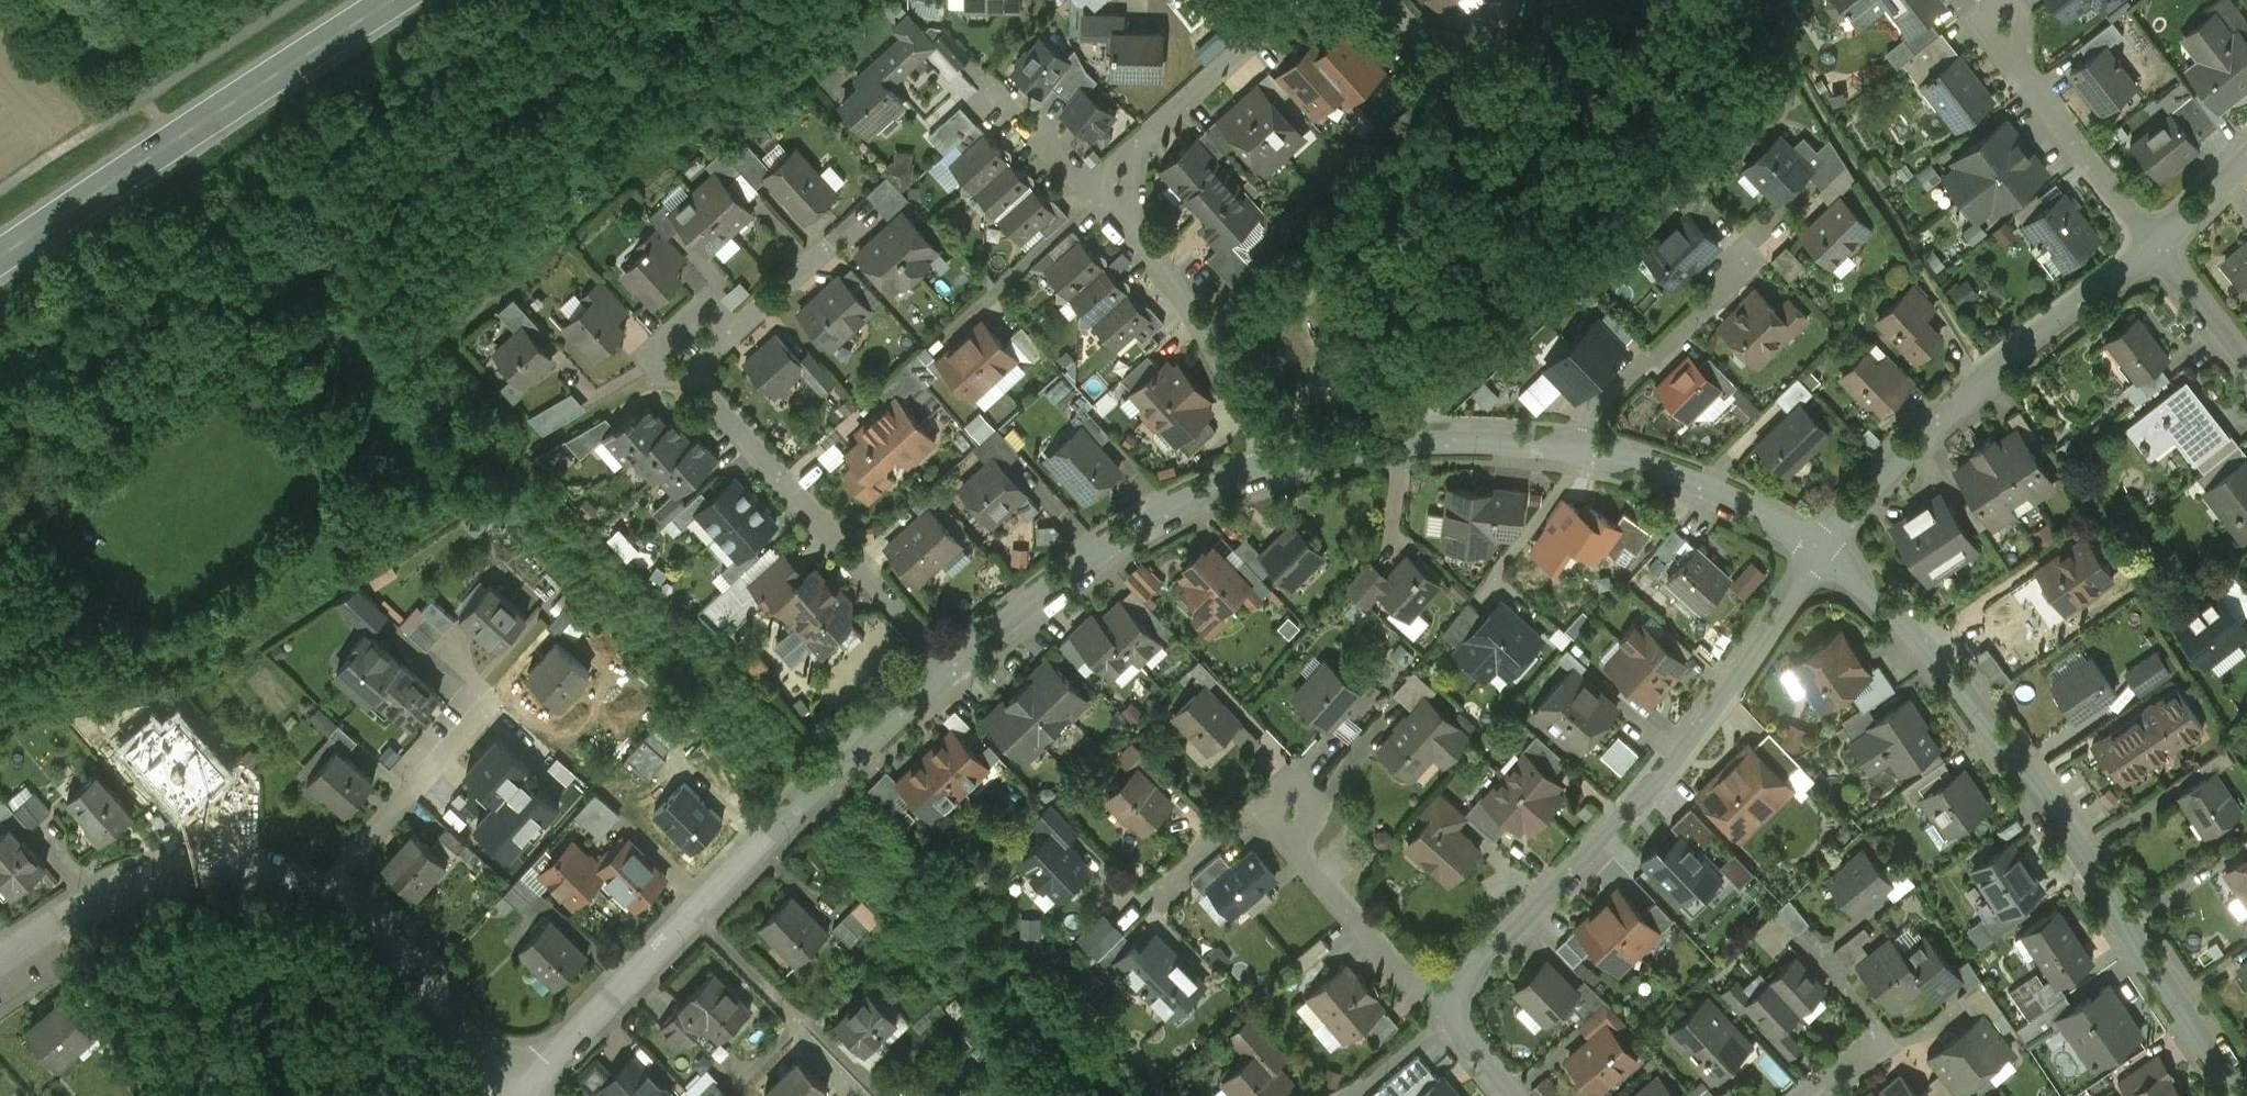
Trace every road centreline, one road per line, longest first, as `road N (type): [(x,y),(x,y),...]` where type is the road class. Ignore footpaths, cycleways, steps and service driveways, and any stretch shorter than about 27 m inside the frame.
road 1 (residential): [(2245,1095),(2001,740),(1935,653),(1824,550)]
road 2 (residential): [(951,670),(516,1095)]
road 3 (residential): [(1824,550),(1746,502),(1639,461),(1577,451),(1402,445),(1264,467)]
road 4 (residential): [(1824,550),(1632,809),(1452,993)]
road 5 (primary): [(393,0),(0,255)]
road 6 (residential): [(2154,248),(1992,373),(1900,458),(1824,550)]
road 7 (residential): [(951,670),(687,374)]
road 8 (residential): [(1264,467),(1192,496),(1109,548),(951,670)]
road 9 (residential): [(0,959),(126,882),(183,864),(239,863),(324,895)]
road 10 (residential): [(2154,248),(1992,20)]
road 11 (residential): [(1264,467),(1164,270),(1128,232)]
road 12 (residential): [(324,895),(370,934),(502,1095)]
road 13 (residential): [(324,895),(487,710)]
road 14 (residential): [(1452,993),(1398,970),(1295,850)]
road 15 (residential): [(687,374),(661,374),(645,356),(708,300),(734,330)]
road 16 (residential): [(2246,365),(2154,248)]
road 17 (residential): [(1142,142),(1251,43)]
road 18 (residential): [(1089,191),(991,95)]
road 19 (residential): [(1257,806),(1158,890)]
road 20 (residential): [(2246,160),(2154,248)]
road 21 (residential): [(1295,850),(1312,804),(1289,778),(1257,806)]
road 22 (residential): [(1452,993),(1452,1018),(1515,1095)]

